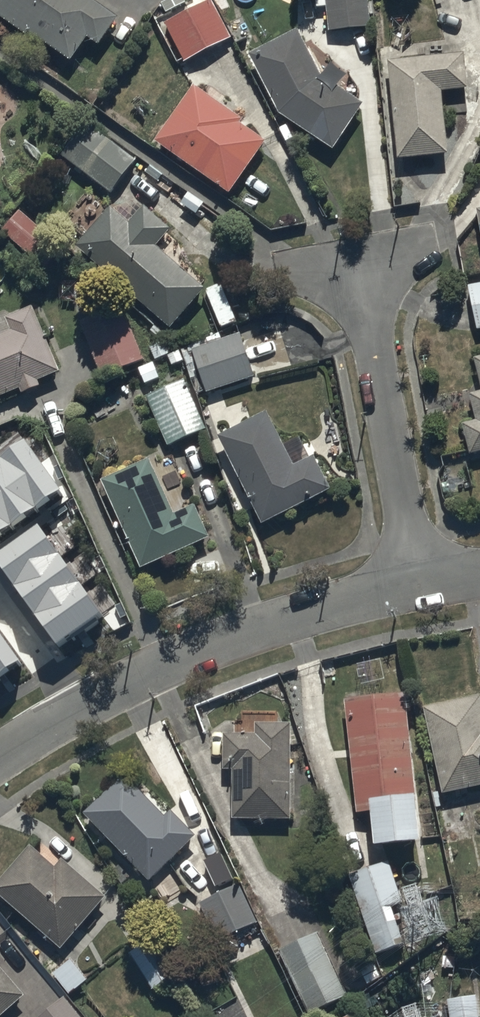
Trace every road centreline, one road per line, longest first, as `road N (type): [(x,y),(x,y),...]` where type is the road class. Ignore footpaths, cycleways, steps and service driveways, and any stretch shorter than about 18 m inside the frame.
road 1 (residential): [(420,583),(265,625),(161,666),(0,756)]
road 2 (residential): [(420,583),(360,279)]

